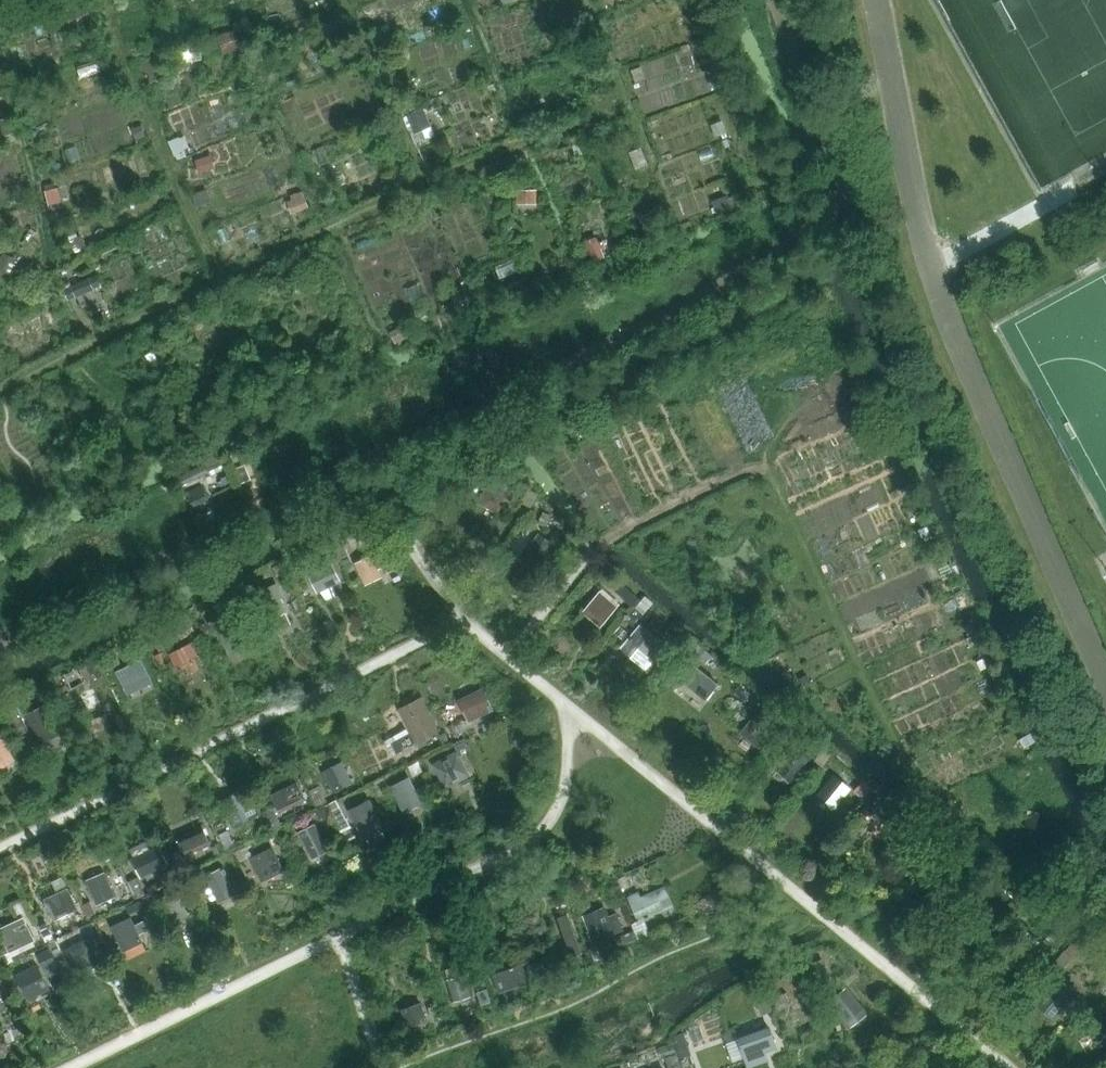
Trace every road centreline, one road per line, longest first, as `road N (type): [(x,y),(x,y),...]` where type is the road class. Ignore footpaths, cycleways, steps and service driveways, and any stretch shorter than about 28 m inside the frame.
road 1 (track): [(340,935),(515,850),(546,821),(562,785),(569,713)]

